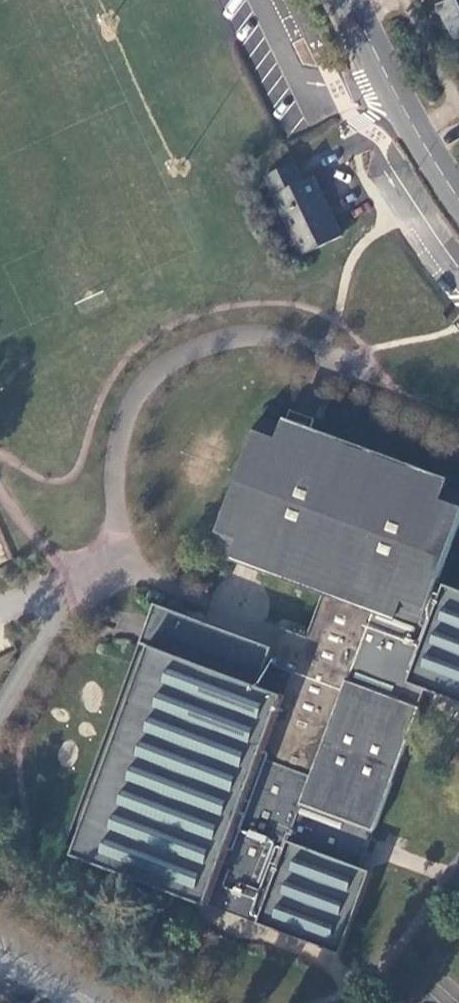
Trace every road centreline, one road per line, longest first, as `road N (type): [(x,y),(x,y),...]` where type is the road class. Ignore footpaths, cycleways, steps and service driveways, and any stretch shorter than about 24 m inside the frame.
road 1 (residential): [(350,0),(403,107),(458,195)]

